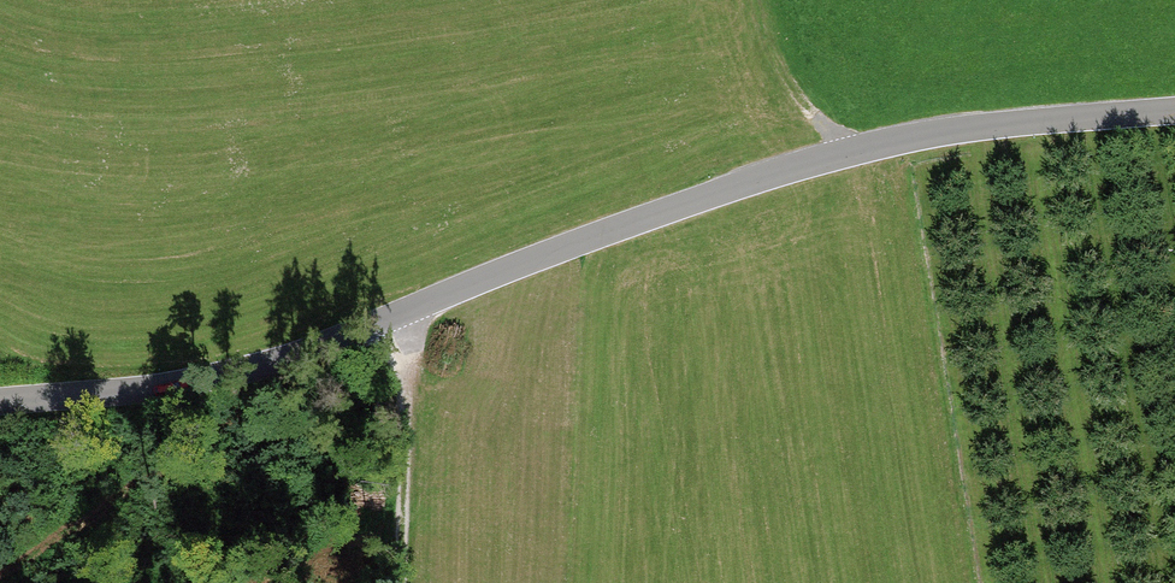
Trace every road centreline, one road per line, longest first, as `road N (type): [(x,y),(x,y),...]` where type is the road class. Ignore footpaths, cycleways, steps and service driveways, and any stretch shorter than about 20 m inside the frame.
road 1 (unclassified): [(1174,109),(1007,123),(853,150),(697,198),(255,364),(0,400)]
road 2 (track): [(404,582),(419,304)]
road 3 (track): [(853,150),(804,101),(773,47),(759,0)]

